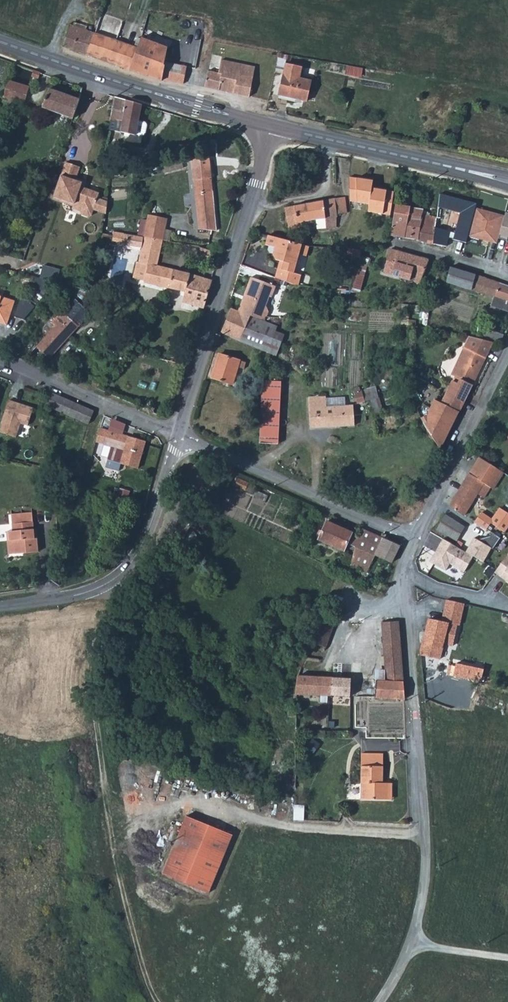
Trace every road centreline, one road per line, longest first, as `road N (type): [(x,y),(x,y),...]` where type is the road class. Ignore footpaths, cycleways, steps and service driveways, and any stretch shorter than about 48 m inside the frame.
road 1 (unclassified): [(381,1001),(418,928),(427,857),(403,579),(415,538)]
road 2 (track): [(158,1001),(123,894),(93,727),(91,592)]
road 3 (unclassified): [(178,436),(273,126)]
road 4 (unclassified): [(0,608),(79,596),(125,569),(178,436)]
road 5 (residential): [(178,436),(415,538)]
road 6 (unclassified): [(415,538),(507,358)]
road 7 (residential): [(178,436),(0,360)]
road 8 (secondary): [(273,126),(452,167)]
road 9 (secondary): [(95,74),(195,111),(240,117)]
road 10 (secondary): [(240,117),(95,74)]

